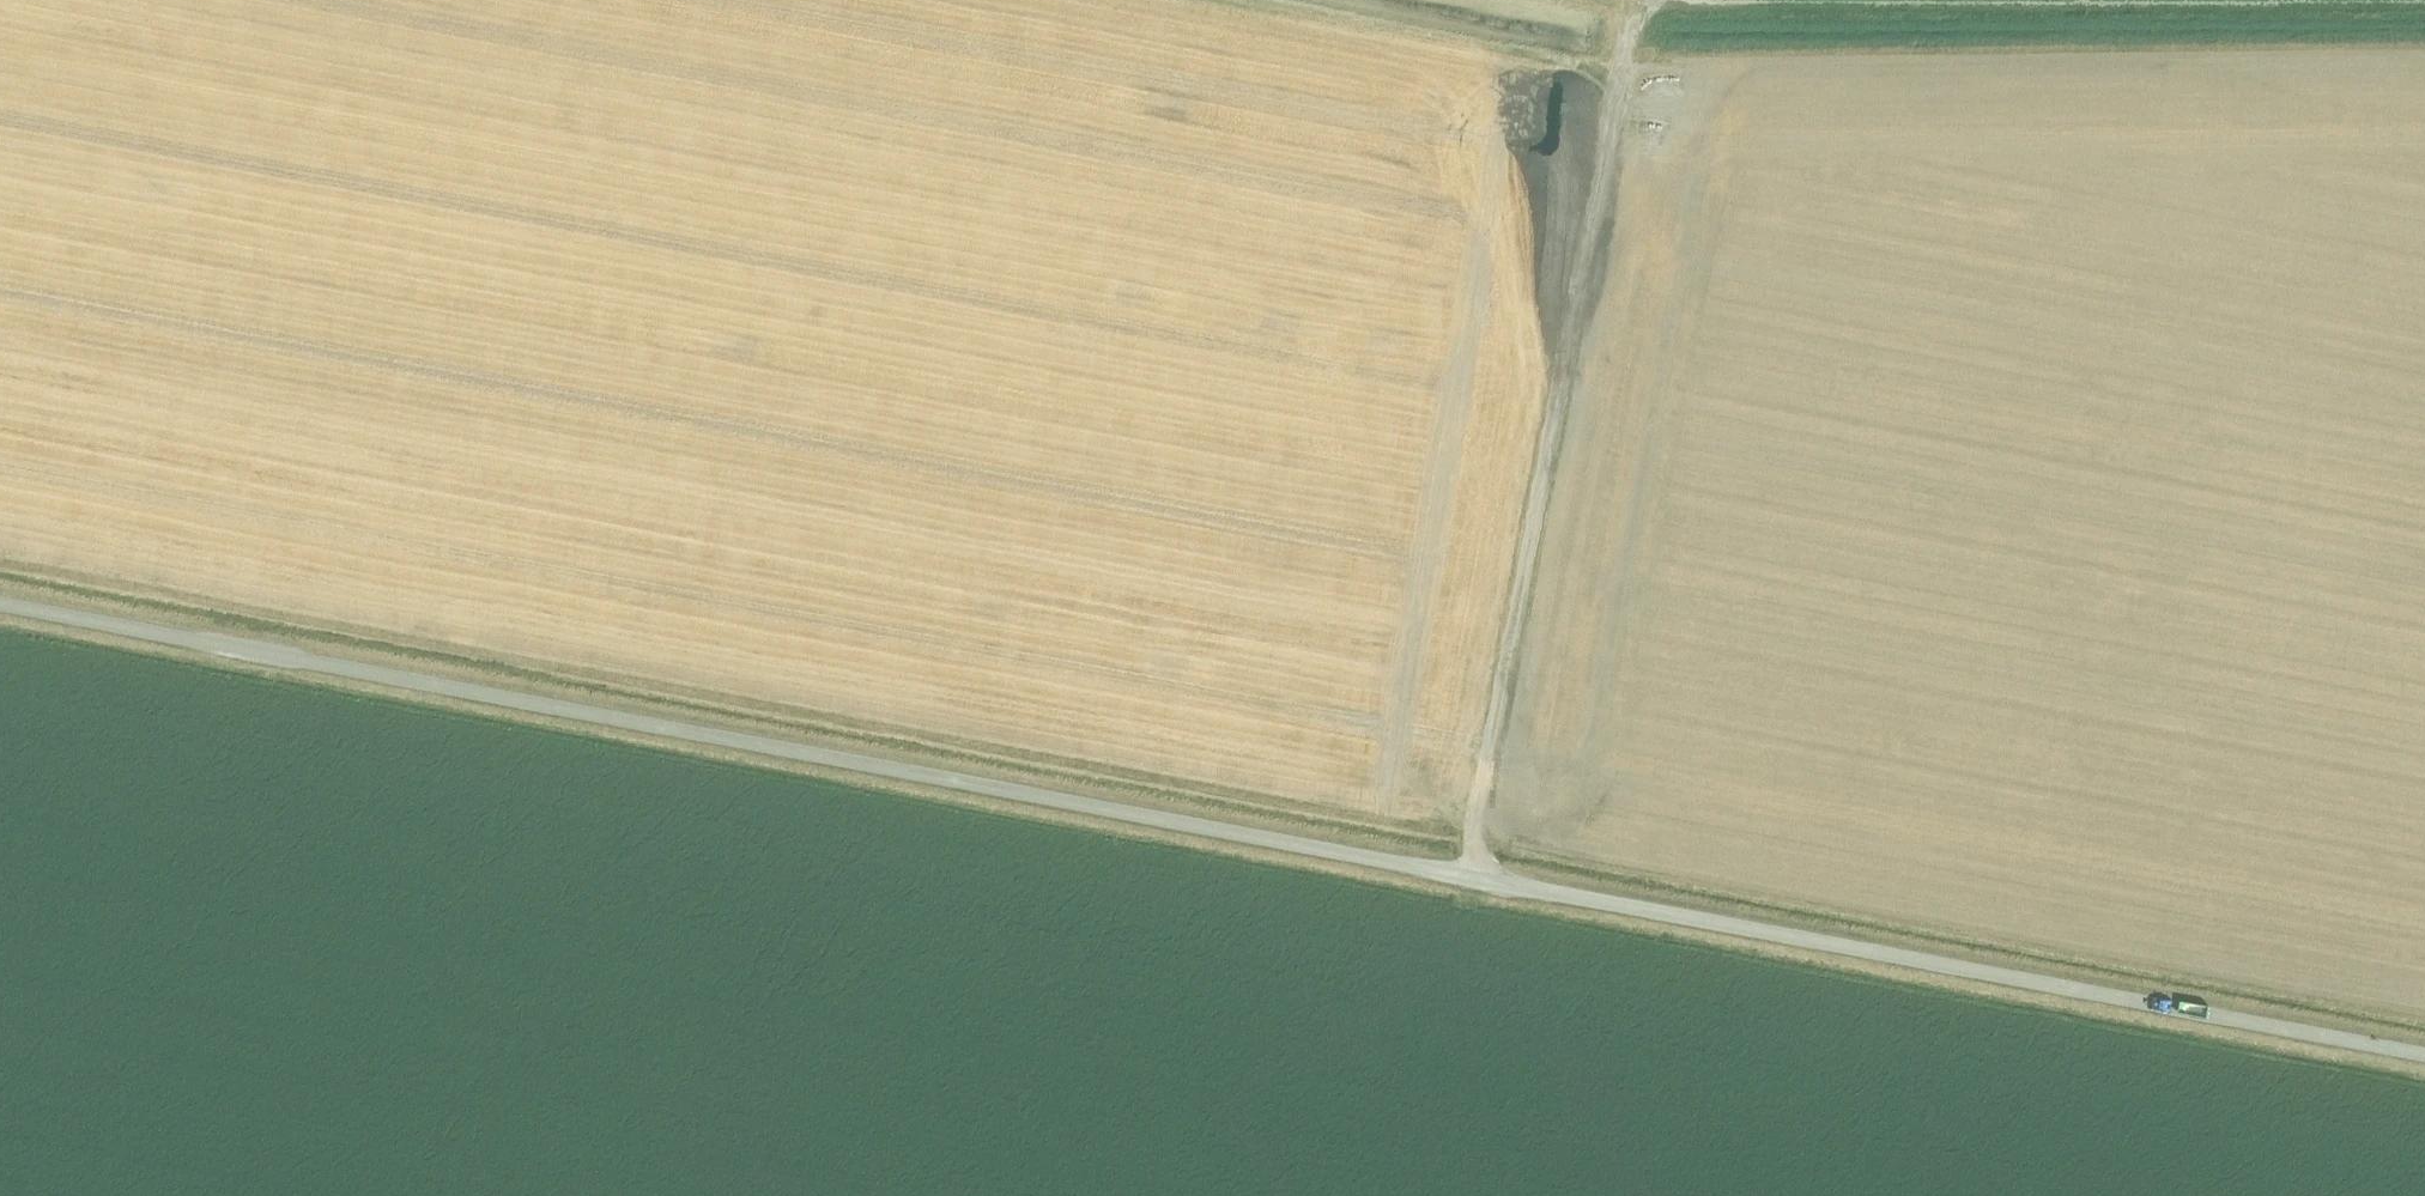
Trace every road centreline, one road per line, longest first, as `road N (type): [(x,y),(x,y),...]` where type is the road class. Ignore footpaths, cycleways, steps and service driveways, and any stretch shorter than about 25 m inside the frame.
road 1 (unclassified): [(2424,1086),(0,623)]

